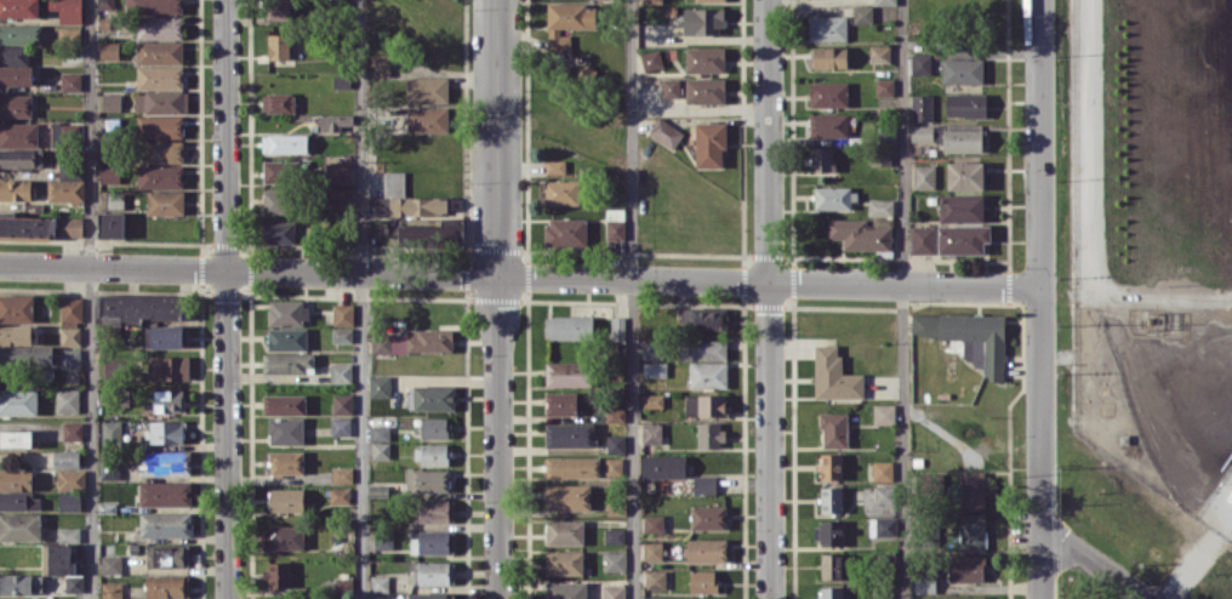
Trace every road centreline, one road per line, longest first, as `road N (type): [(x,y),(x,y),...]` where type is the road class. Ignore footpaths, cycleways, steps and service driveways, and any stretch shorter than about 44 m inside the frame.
road 1 (residential): [(771,598),(769,0)]
road 2 (residential): [(228,598),(226,0)]
road 3 (tertiary): [(500,273),(1039,286)]
road 4 (tertiary): [(1039,0),(1038,532)]
road 5 (tertiary): [(0,263),(500,273)]
road 6 (tertiary): [(500,273),(500,598)]
road 7 (tertiary): [(500,273),(498,0)]

